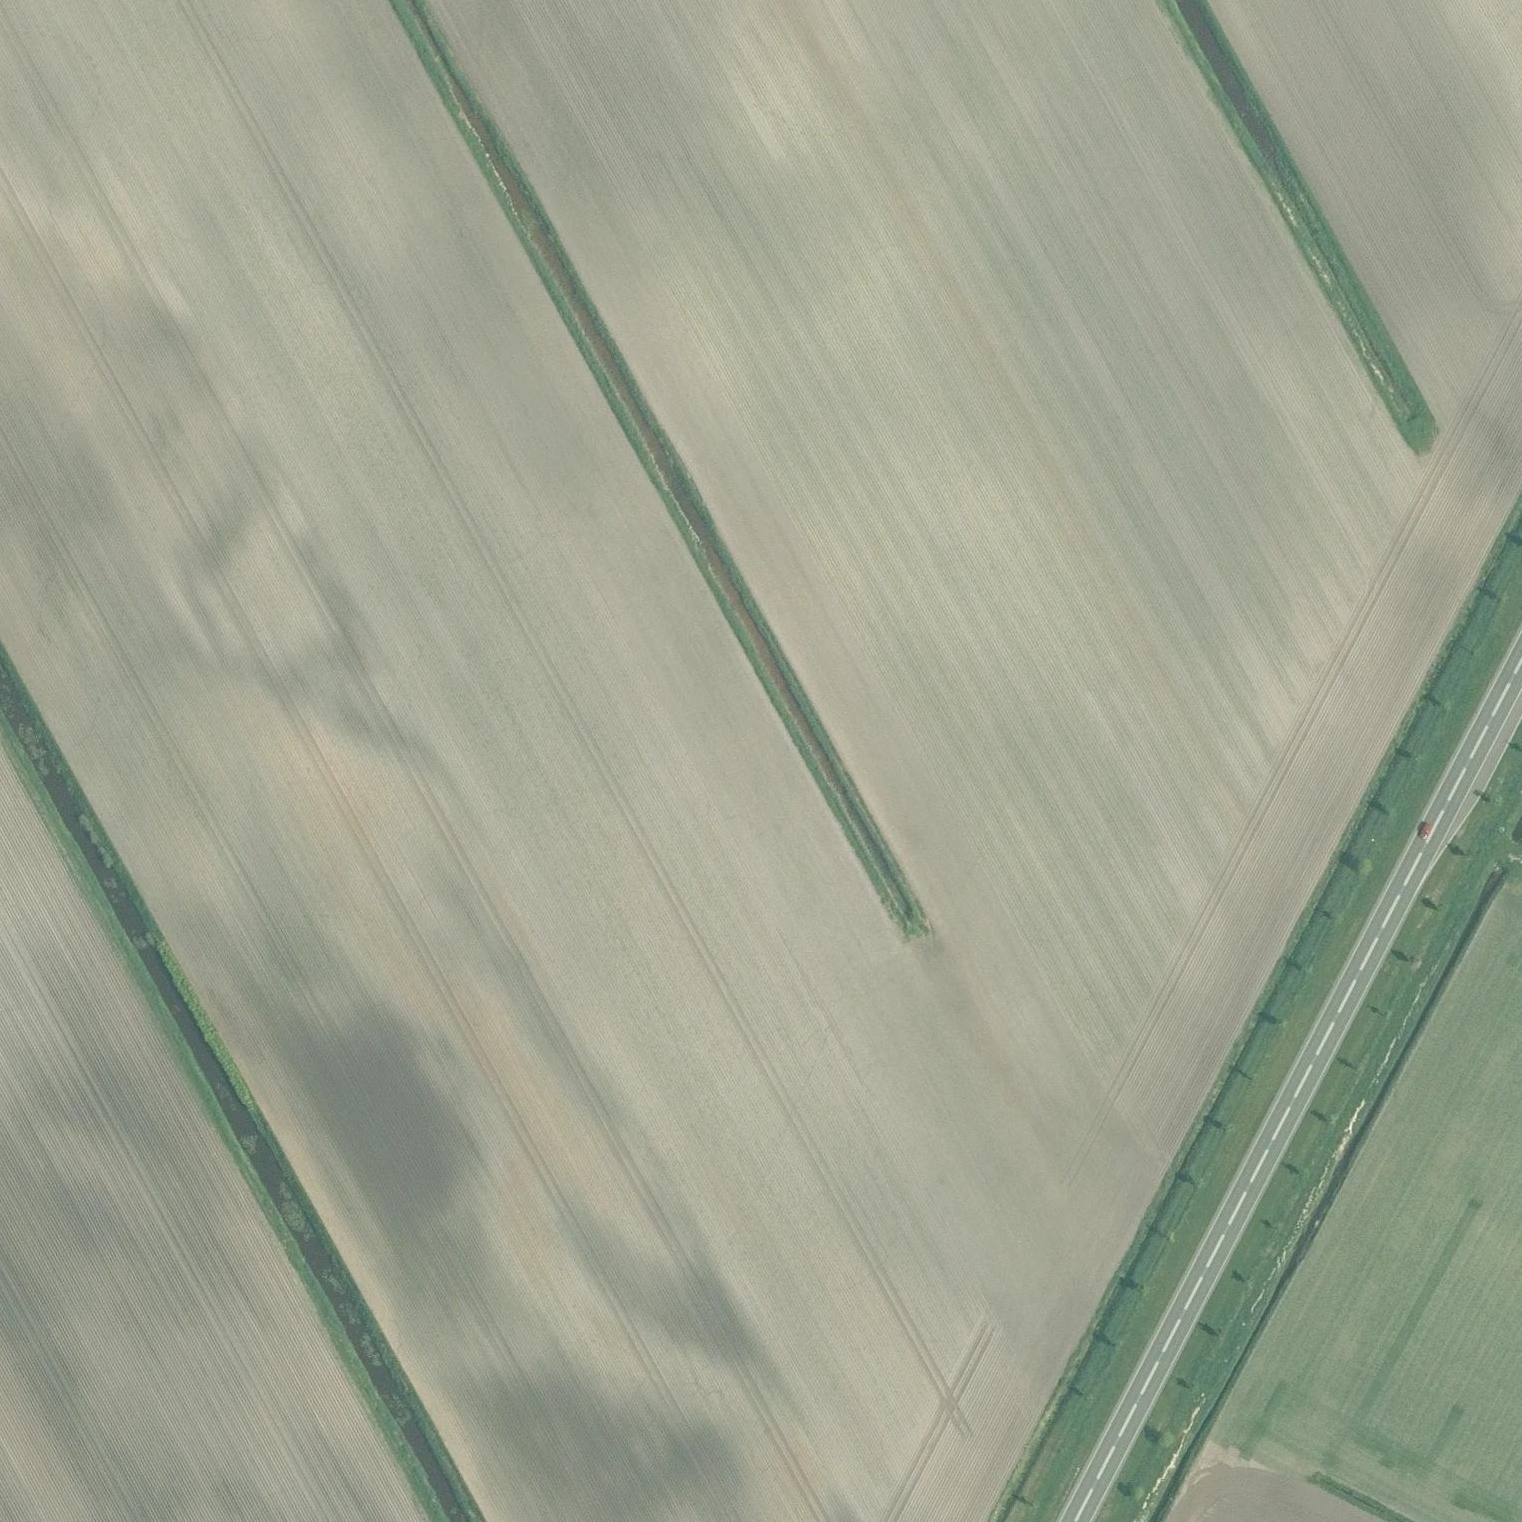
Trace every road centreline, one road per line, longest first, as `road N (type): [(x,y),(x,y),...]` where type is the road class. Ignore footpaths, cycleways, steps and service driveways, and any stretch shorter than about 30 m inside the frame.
road 1 (trunk): [(1097,1521),(1521,663)]

